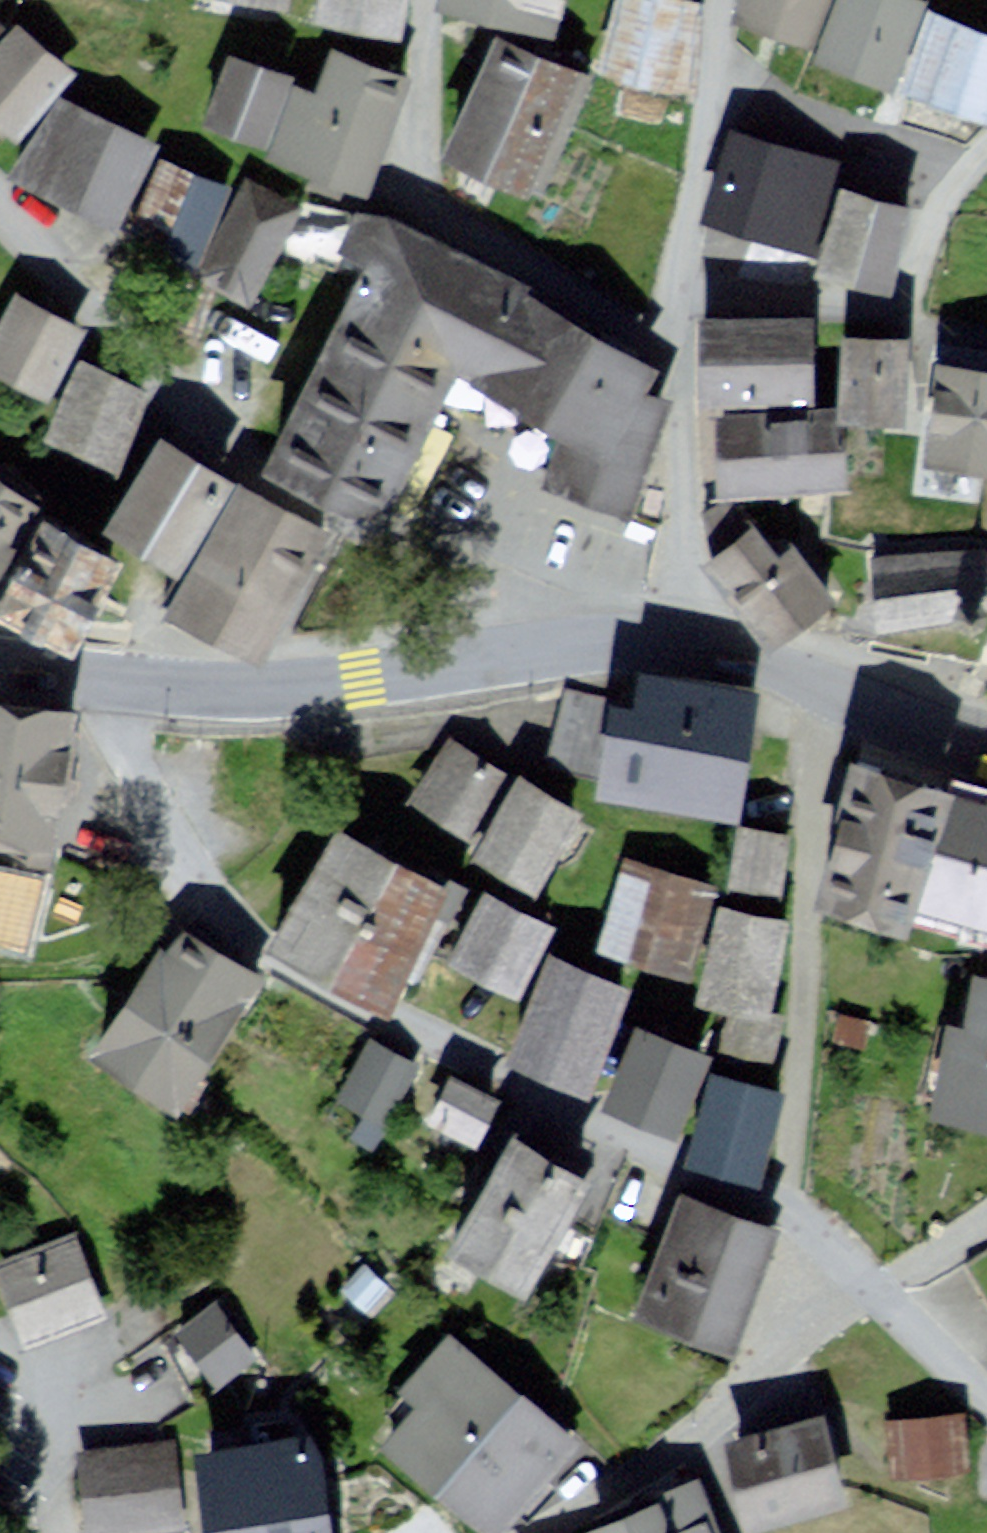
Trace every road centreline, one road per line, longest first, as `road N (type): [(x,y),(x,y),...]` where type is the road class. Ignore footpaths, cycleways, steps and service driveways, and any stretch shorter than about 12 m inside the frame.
road 1 (residential): [(799,1217),(623,1138),(276,964),(232,929),(183,863),(86,678)]
road 2 (residential): [(587,644),(538,602),(227,462),(0,217)]
road 3 (residential): [(812,680),(799,1217)]
road 4 (primary): [(587,644),(255,693),(86,678)]
road 5 (residential): [(422,0),(420,185),(667,320)]
road 6 (residential): [(545,1532),(708,1434),(881,1282)]
road 7 (residential): [(681,641),(667,320)]
road 8 (residential): [(668,287),(708,66),(710,0)]
road 9 (residential): [(914,307),(668,287)]
road 10 (primary): [(986,751),(812,680)]
road 11 (residential): [(986,148),(946,185),(914,307)]
road 12 (residential): [(881,1282),(986,1389)]
road 13 (primary): [(812,680),(681,641)]
road 14 (residential): [(881,1282),(986,1216)]

